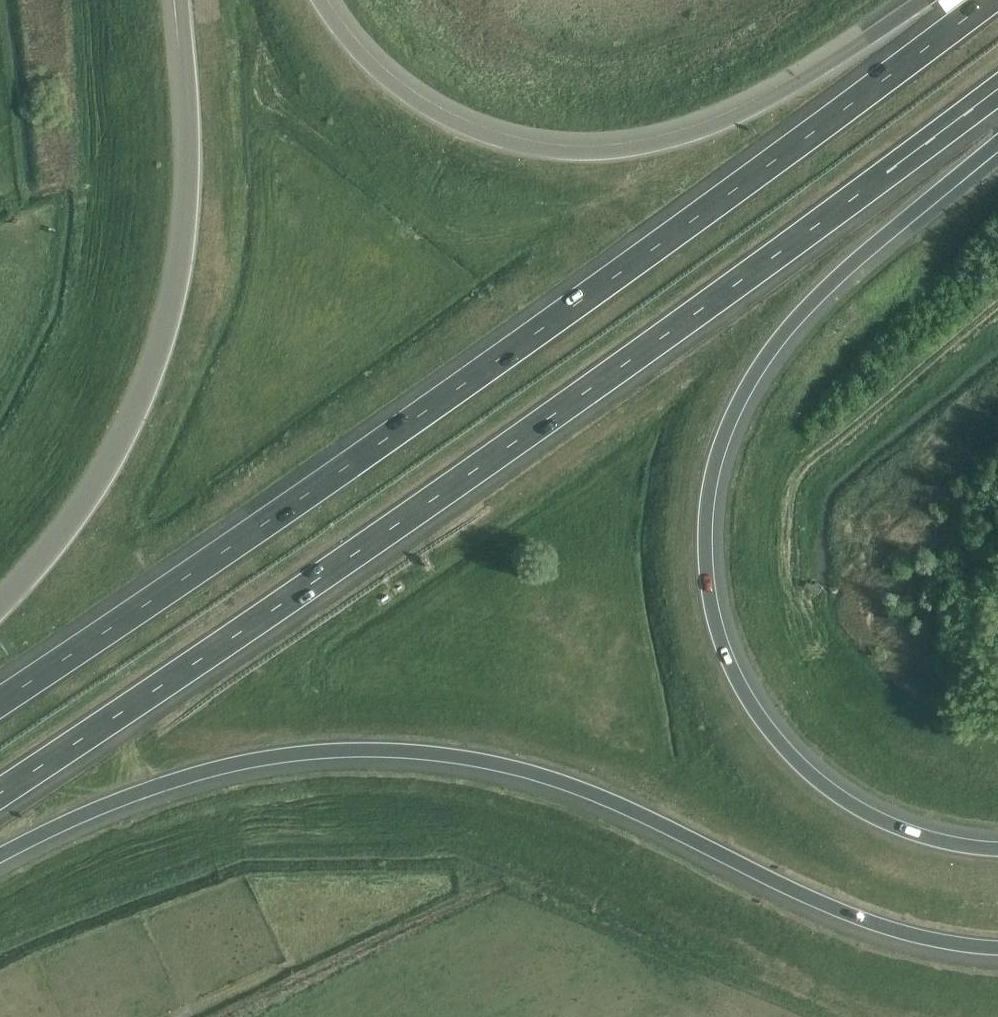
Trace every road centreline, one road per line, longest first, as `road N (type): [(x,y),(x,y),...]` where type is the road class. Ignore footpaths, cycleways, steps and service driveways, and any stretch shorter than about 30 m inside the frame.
road 1 (motorway): [(0,792),(543,419),(997,89)]
road 2 (motorway): [(990,0),(498,361),(0,704)]
road 3 (motorway): [(0,859),(209,771),(316,756),(411,756),(581,791),(832,911),(997,948)]
road 4 (motorway): [(997,849),(918,836),(847,802),(788,754),(722,650),(708,529),(714,464),(744,394),(781,342),(827,289),(997,147)]
road 5 (motorway): [(929,0),(788,95),(685,130),(604,142),(487,133),(438,109),(382,74),(318,0)]
road 6 (motorway): [(178,0),(191,182),(179,311),(149,401),(105,483),(0,615)]

